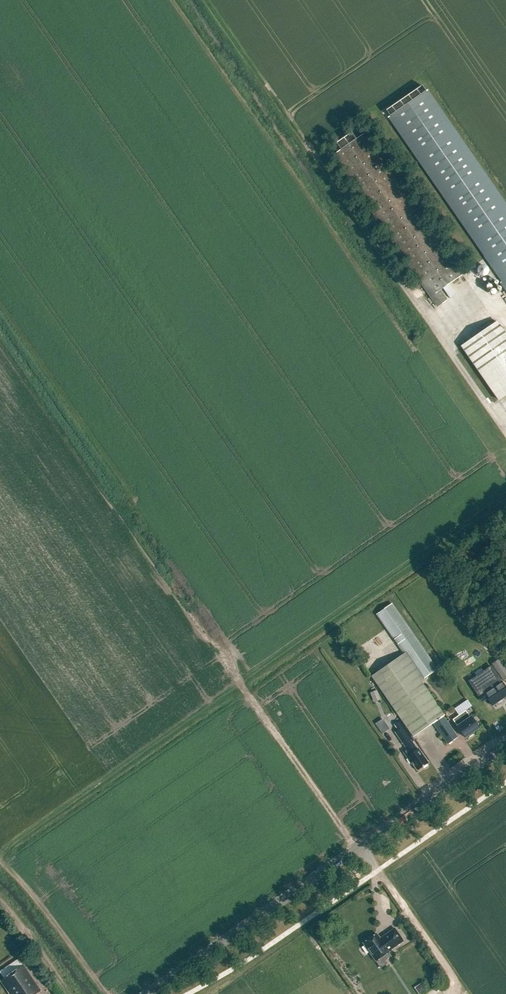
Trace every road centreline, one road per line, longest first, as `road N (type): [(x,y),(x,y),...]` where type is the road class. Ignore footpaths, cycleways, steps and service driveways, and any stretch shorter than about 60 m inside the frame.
road 1 (tertiary): [(148,993),(505,746)]
road 2 (track): [(0,894),(68,993)]

